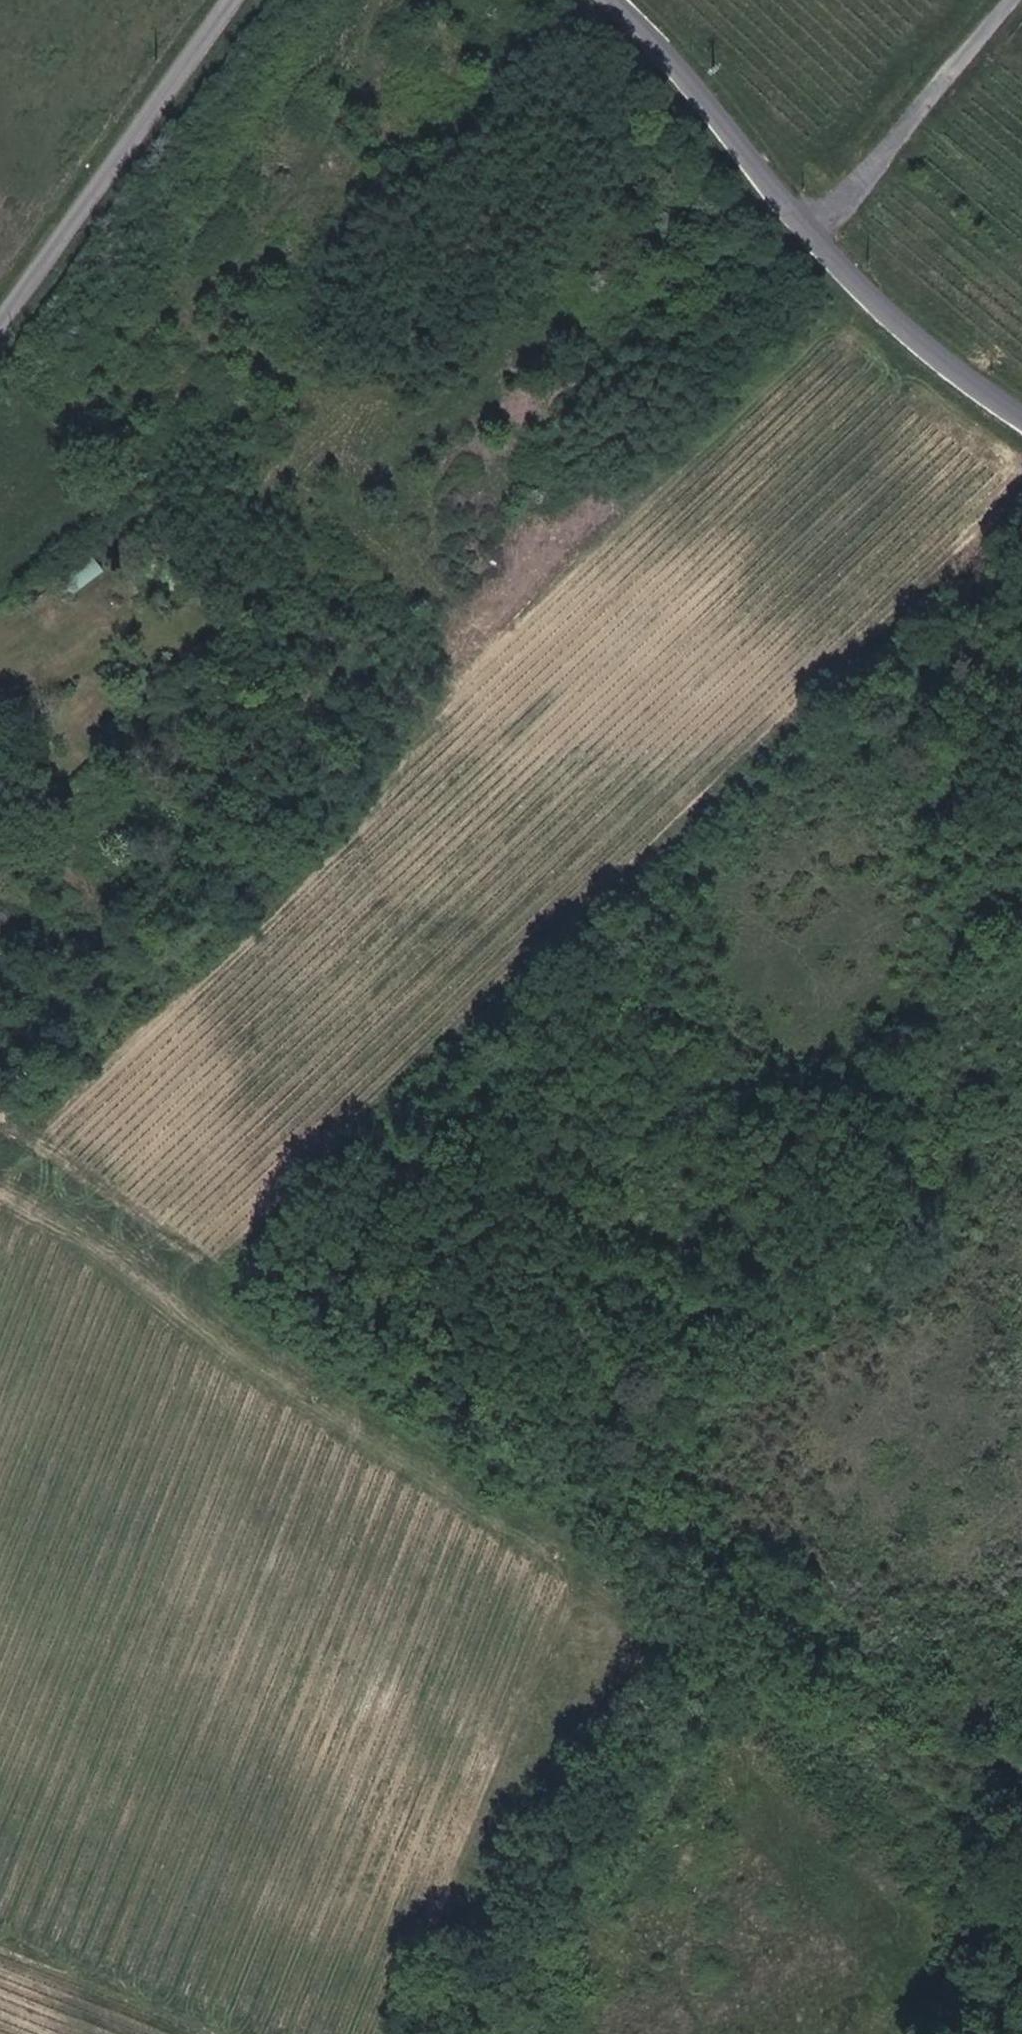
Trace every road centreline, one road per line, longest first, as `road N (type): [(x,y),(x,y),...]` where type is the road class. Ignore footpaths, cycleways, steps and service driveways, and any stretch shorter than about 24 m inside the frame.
road 1 (unclassified): [(1021,417),(953,367),(809,231),(643,24),(615,0)]
road 2 (unclassified): [(240,0),(0,331)]

